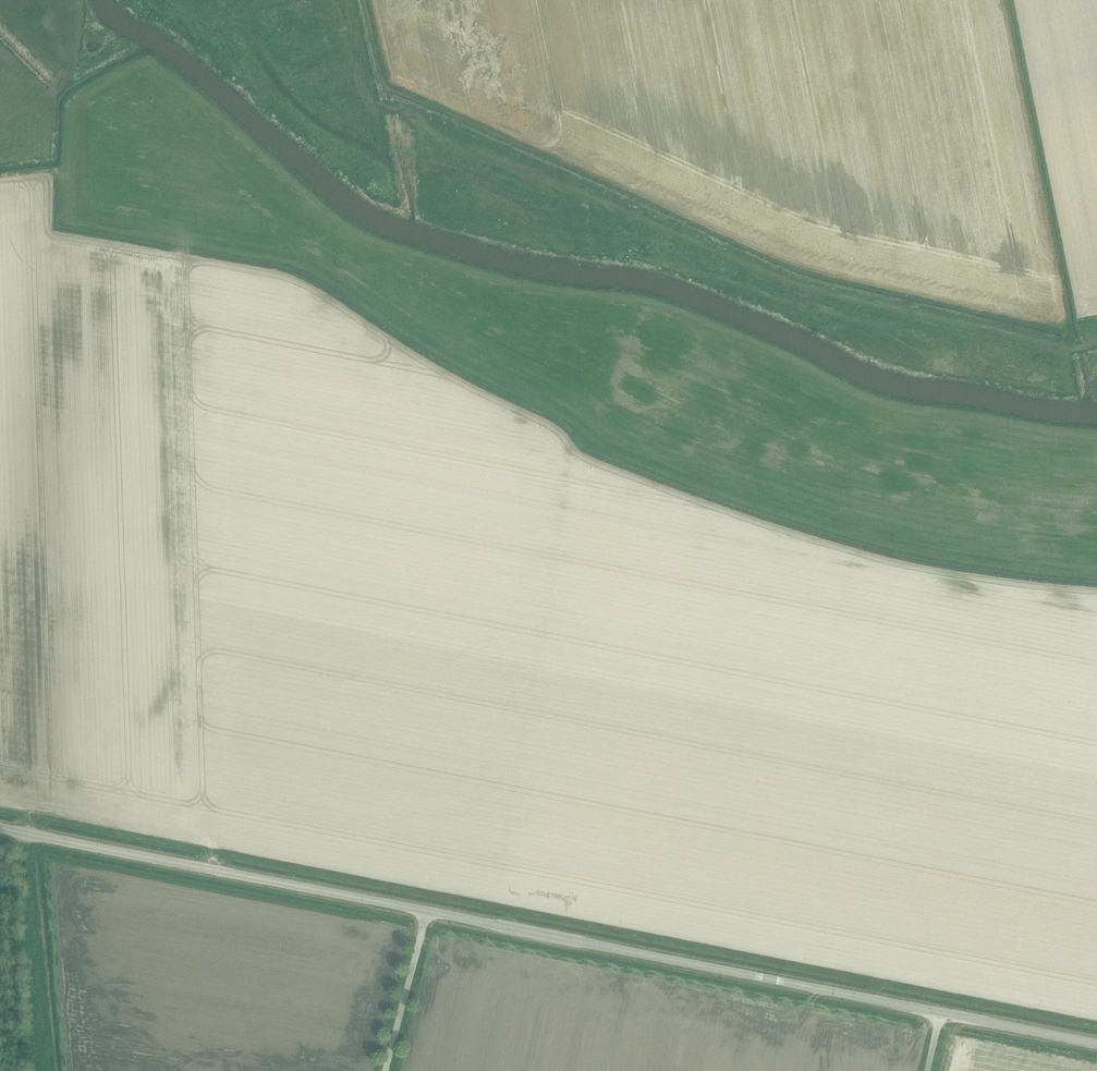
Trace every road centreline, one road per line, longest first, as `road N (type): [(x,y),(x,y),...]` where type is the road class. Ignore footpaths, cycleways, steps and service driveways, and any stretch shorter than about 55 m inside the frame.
road 1 (tertiary): [(1096,1044),(0,827)]

